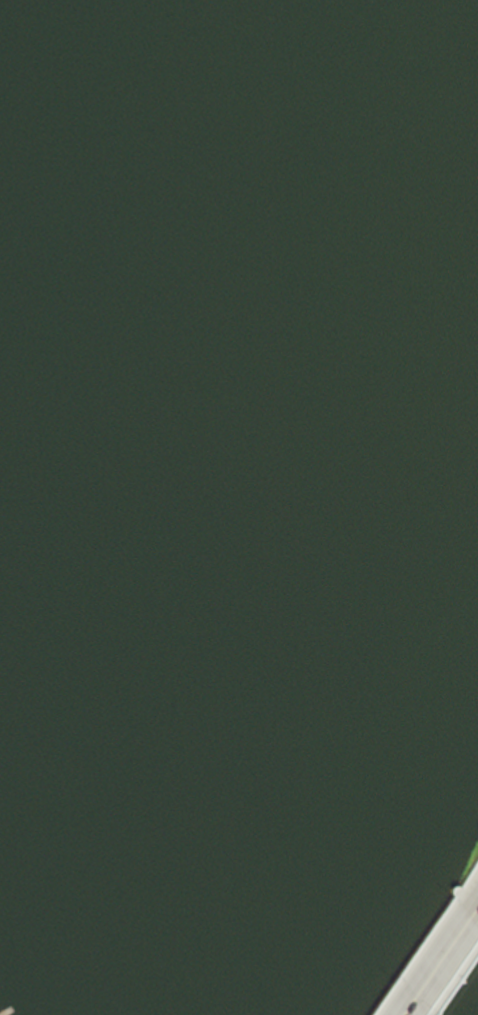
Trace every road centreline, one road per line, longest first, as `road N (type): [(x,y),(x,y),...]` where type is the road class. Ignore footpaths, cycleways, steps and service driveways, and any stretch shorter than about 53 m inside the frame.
road 1 (secondary): [(408,1014),(477,912)]

